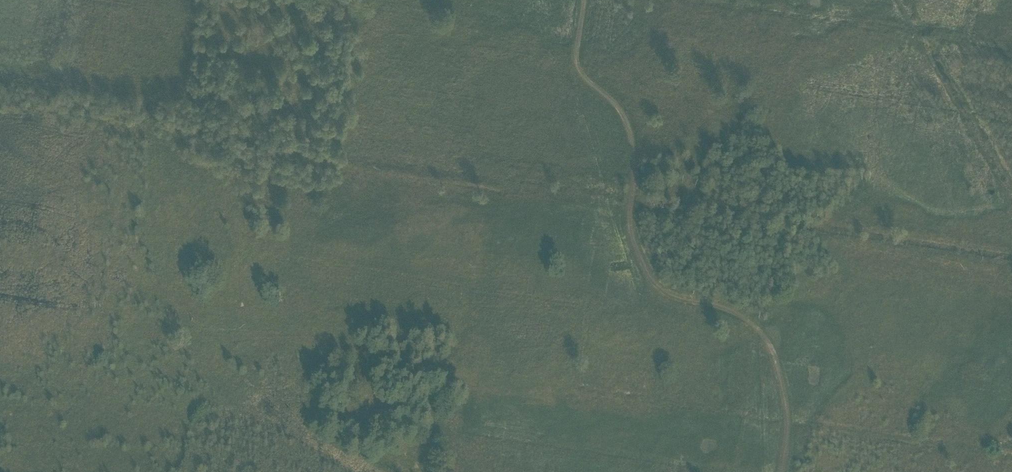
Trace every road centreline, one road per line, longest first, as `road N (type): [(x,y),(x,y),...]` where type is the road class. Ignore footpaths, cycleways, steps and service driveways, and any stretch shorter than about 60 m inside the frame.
road 1 (track): [(778,471),(784,412),(763,339),(734,314),(665,293),(637,249),(626,126),(576,68),(586,0)]

